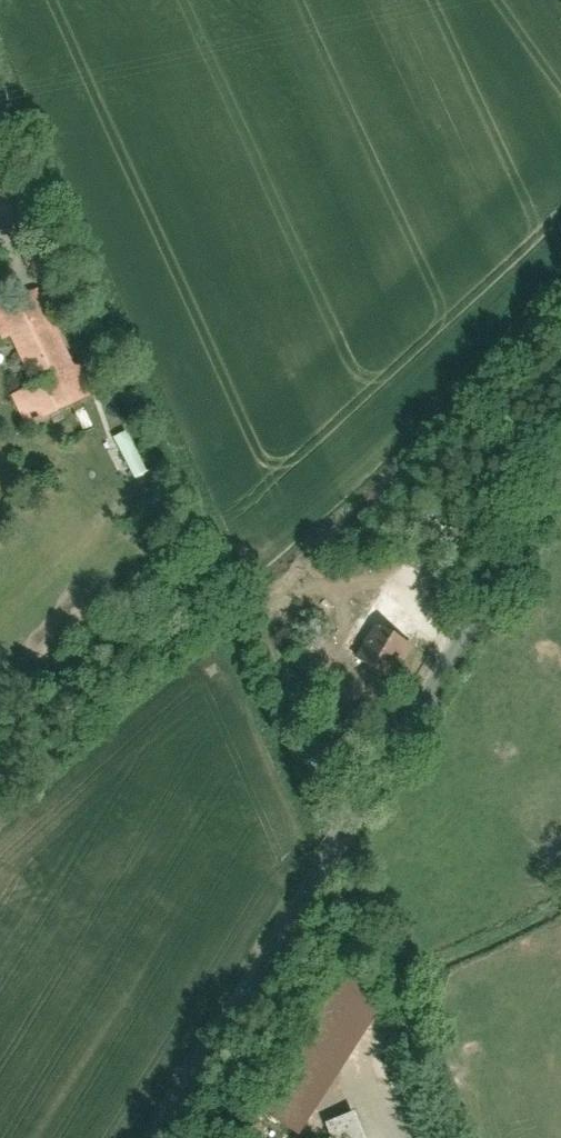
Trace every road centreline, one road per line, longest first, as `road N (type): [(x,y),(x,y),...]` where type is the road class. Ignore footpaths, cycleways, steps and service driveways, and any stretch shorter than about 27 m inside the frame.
road 1 (unclassified): [(161,1137),(560,494)]

